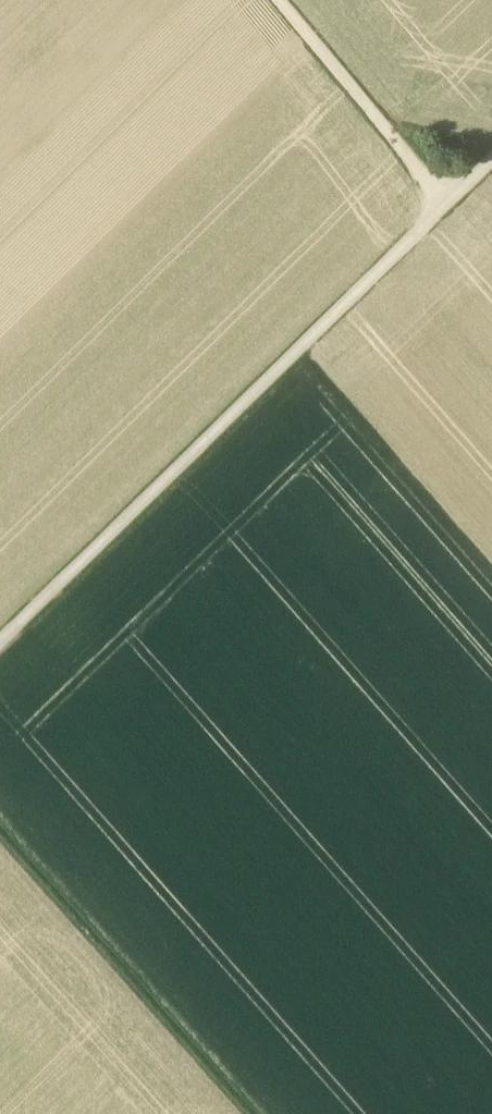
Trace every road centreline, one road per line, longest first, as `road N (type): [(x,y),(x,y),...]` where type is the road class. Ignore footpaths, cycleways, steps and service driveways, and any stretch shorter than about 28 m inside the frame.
road 1 (track): [(0,646),(491,159)]
road 2 (track): [(250,1113),(0,829)]
road 3 (track): [(448,202),(281,0)]

